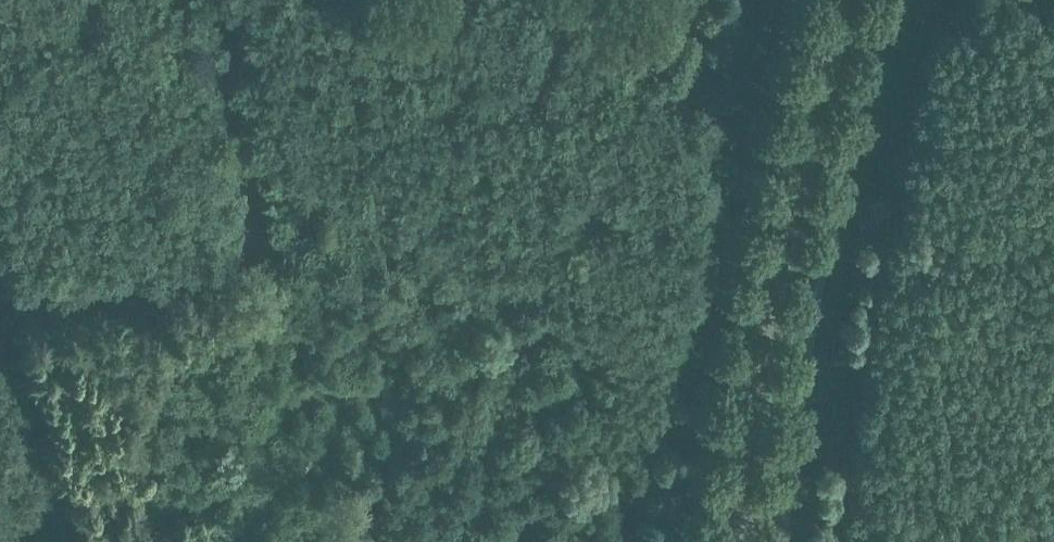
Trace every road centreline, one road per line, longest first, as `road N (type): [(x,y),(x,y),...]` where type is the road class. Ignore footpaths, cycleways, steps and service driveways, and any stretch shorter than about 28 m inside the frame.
road 1 (unclassified): [(738,541),(745,431),(779,242),(843,0)]

